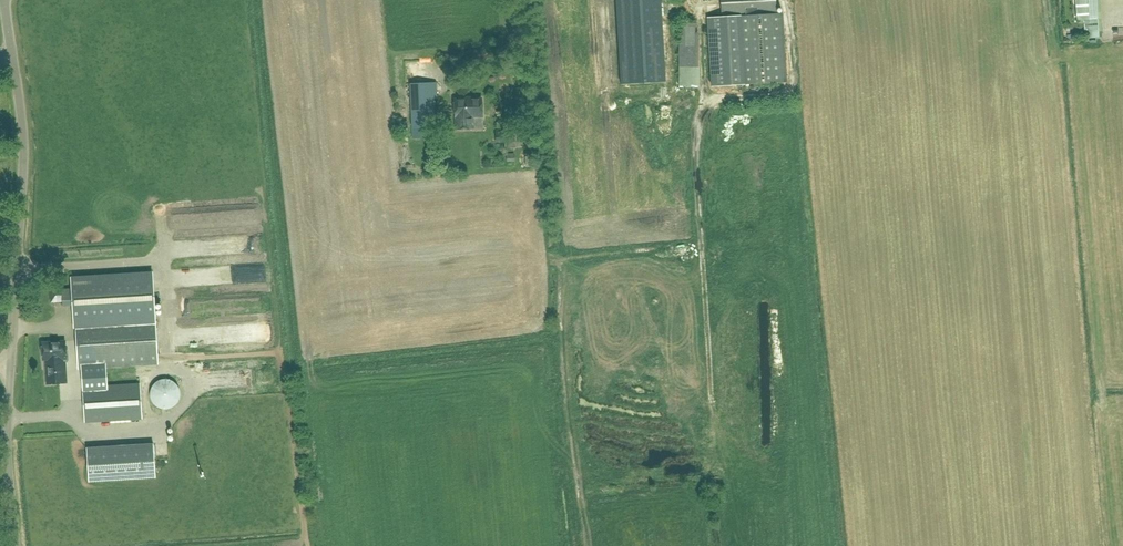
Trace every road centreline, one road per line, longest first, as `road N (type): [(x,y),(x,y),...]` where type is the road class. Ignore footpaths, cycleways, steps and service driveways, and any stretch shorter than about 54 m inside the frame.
road 1 (unclassified): [(17,545),(8,429),(24,124),(5,0)]

